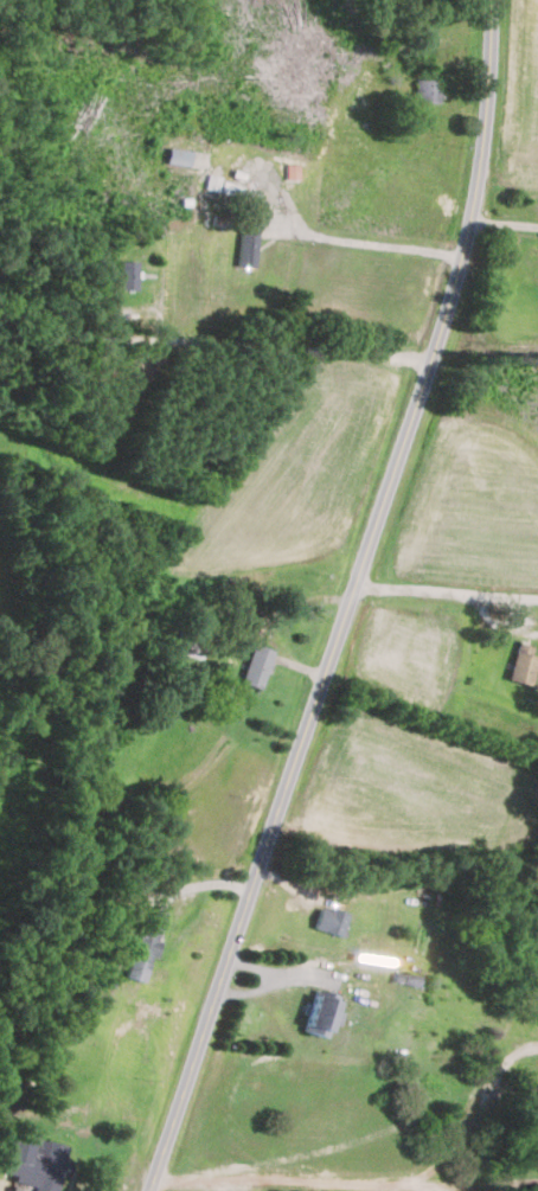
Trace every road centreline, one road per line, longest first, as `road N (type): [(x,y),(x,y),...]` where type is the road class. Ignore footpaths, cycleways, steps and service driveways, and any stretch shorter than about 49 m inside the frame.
road 1 (residential): [(154,1190),(461,284),(495,75),(493,0)]
road 2 (residential): [(158,1180),(425,1180)]

